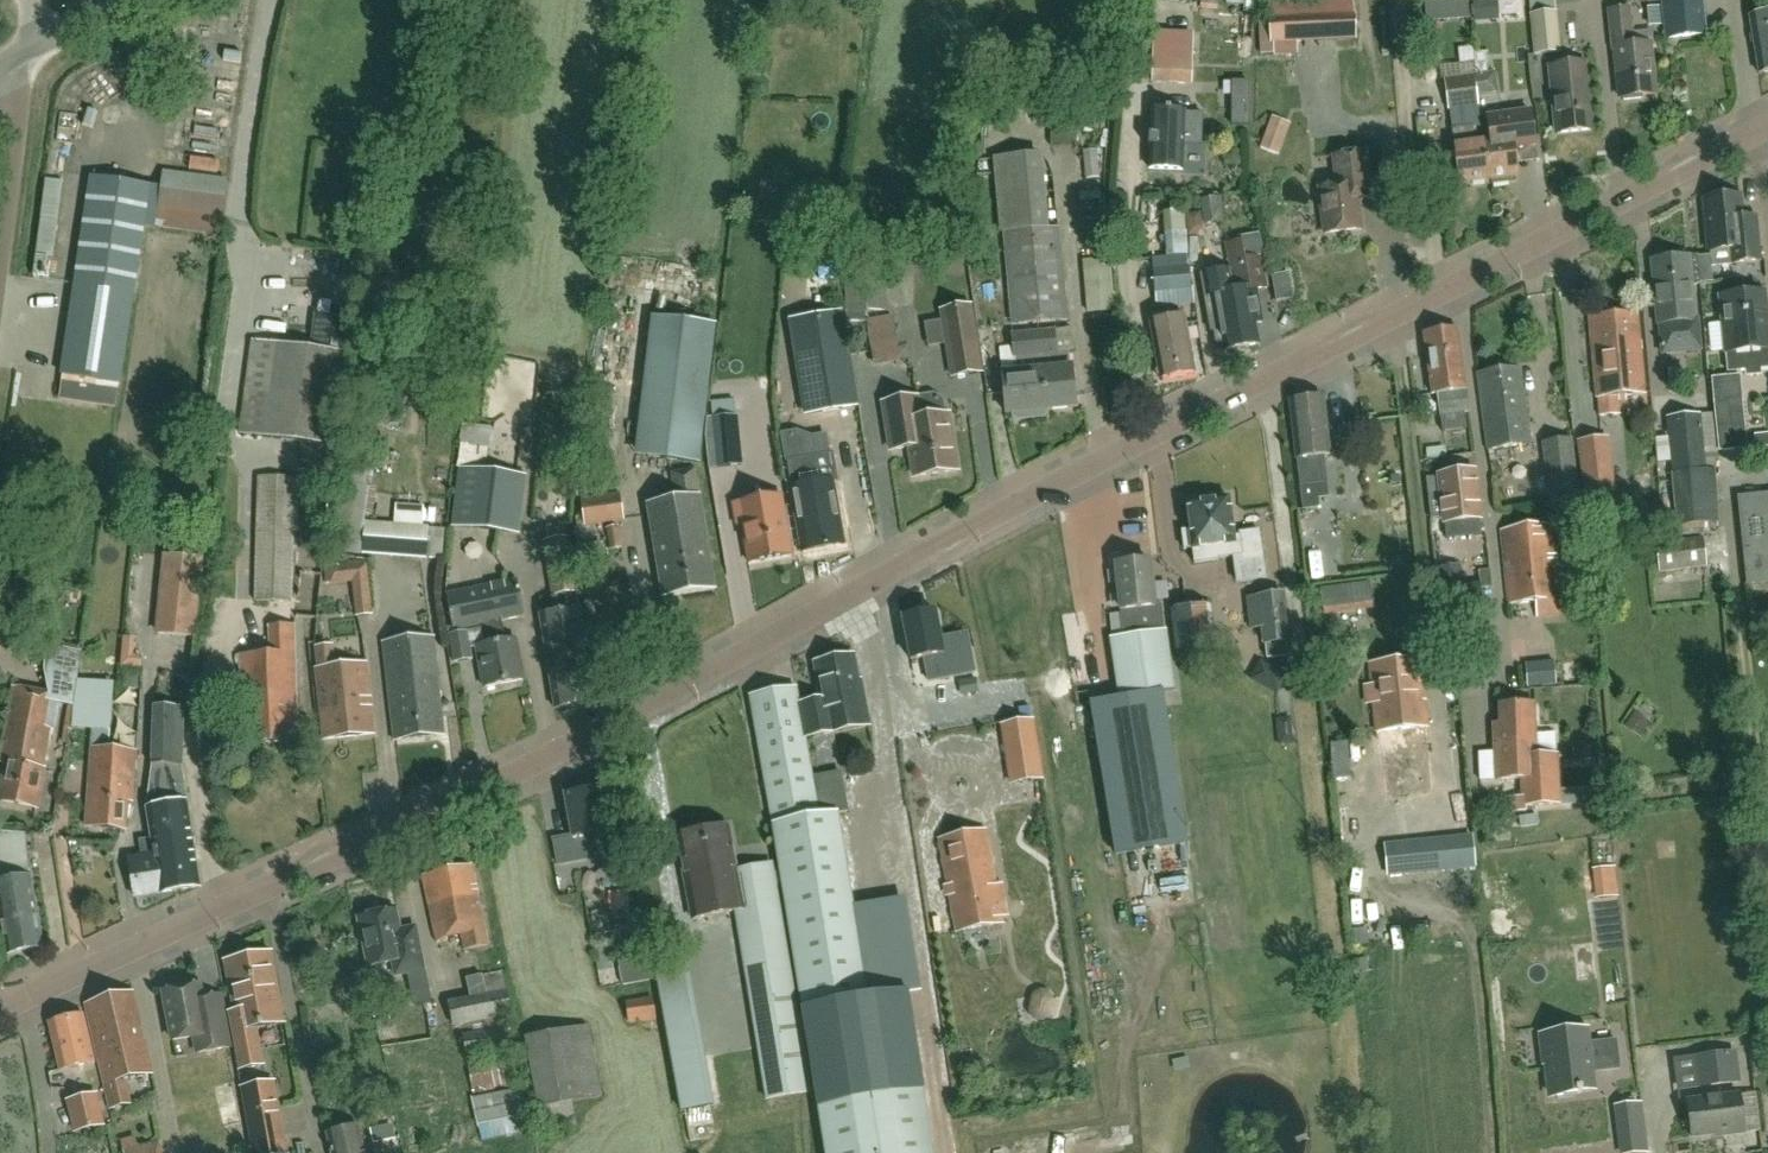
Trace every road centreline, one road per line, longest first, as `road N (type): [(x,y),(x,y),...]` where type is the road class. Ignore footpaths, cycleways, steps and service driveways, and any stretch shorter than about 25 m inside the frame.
road 1 (residential): [(0,1009),(553,753),(1112,457),(1767,127)]
road 2 (unclassified): [(0,242),(26,51)]
road 3 (unclassified): [(26,51),(138,0)]

